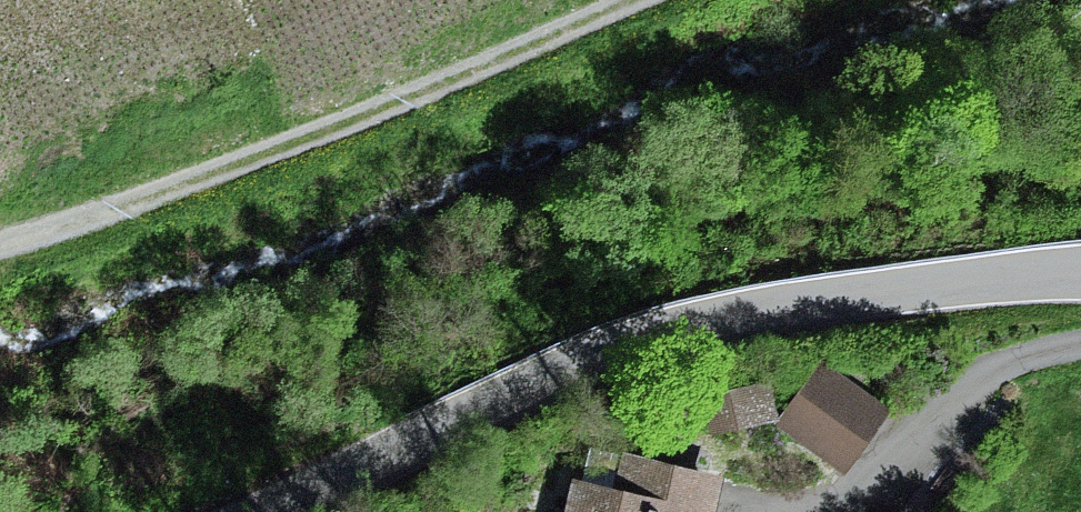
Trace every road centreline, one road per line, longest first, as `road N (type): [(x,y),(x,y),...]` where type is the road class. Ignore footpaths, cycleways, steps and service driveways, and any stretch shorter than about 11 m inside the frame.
road 1 (tertiary): [(277,511),(559,372),(680,326),(802,299),(1080,274)]
road 2 (track): [(0,246),(269,152),(635,0)]

